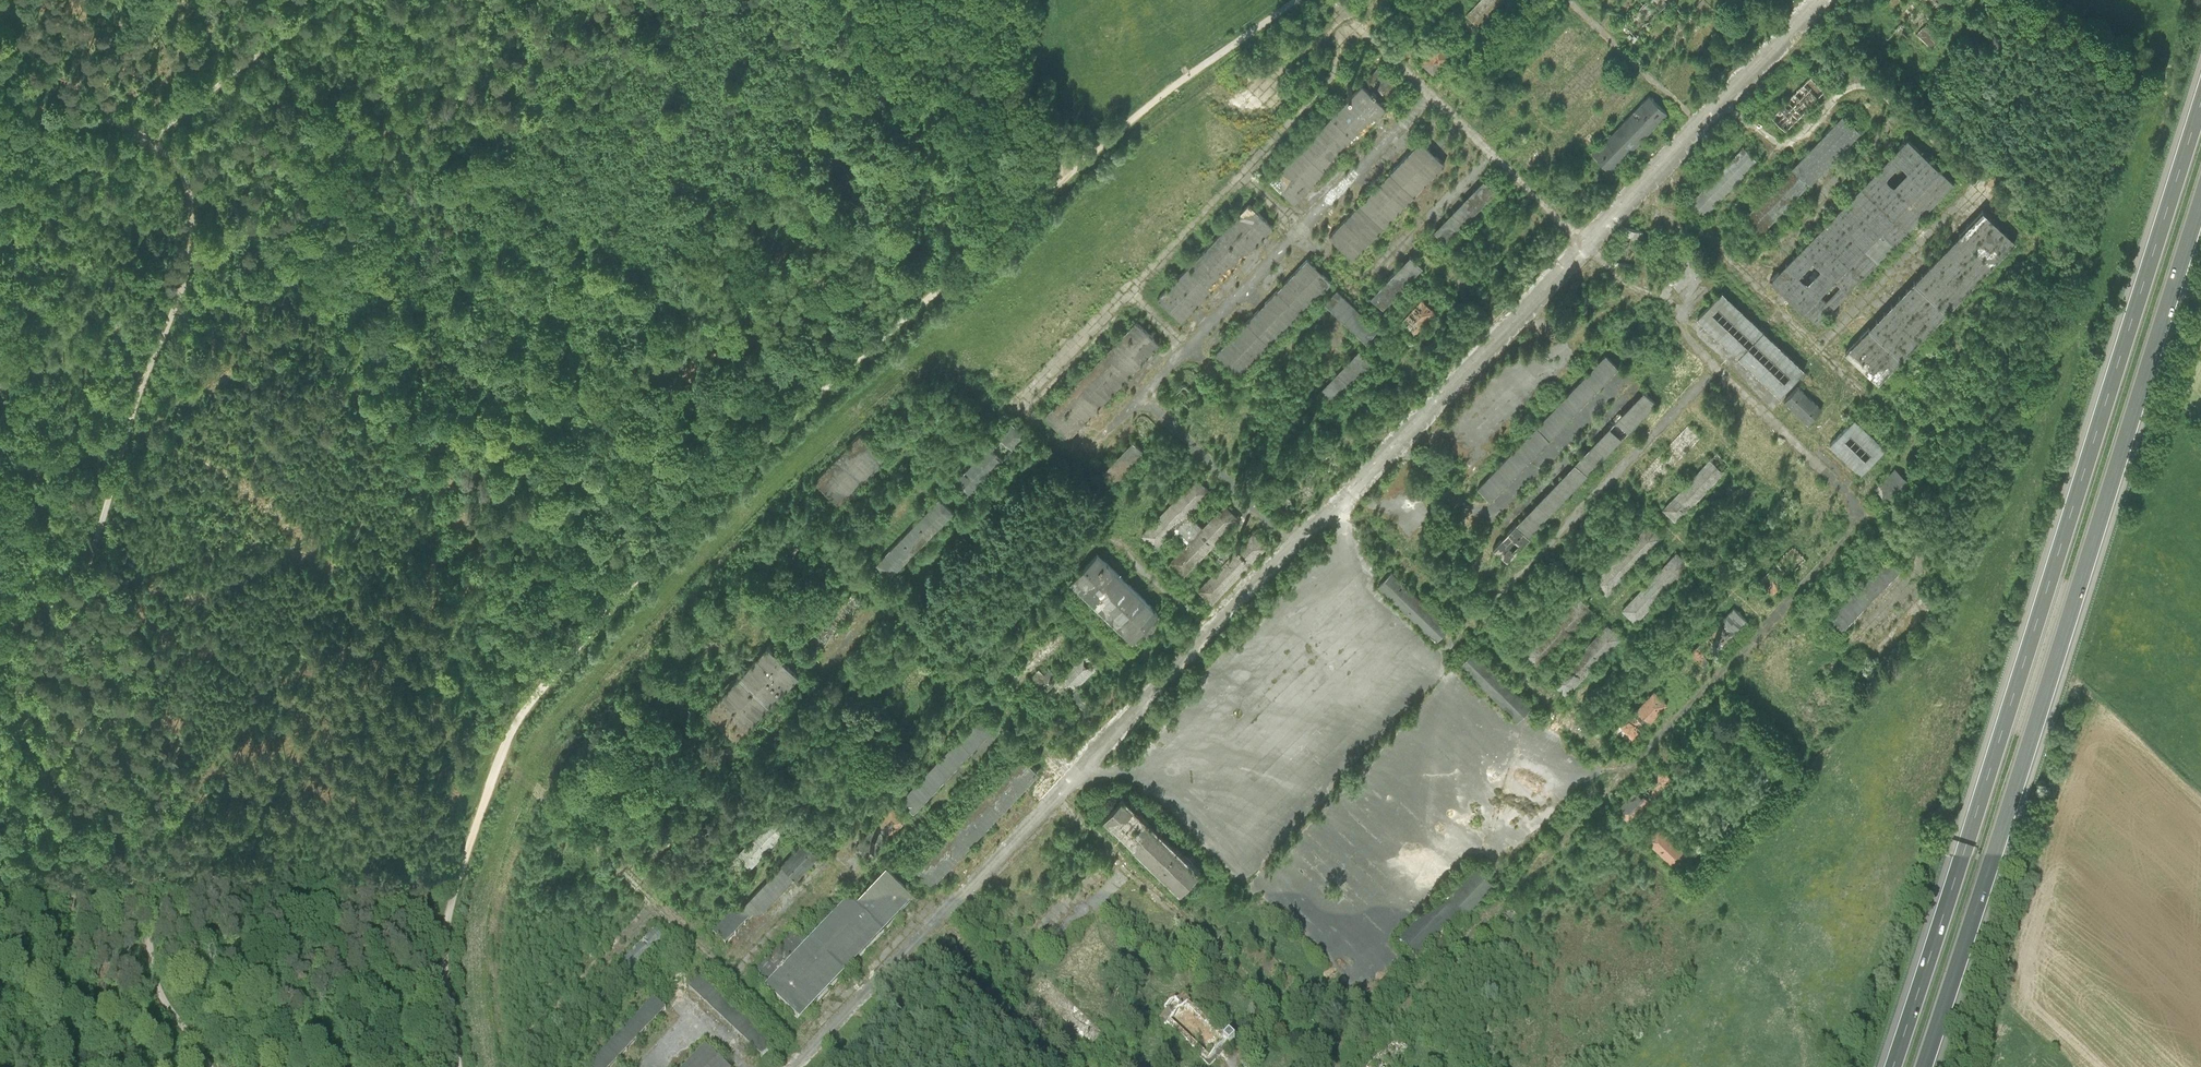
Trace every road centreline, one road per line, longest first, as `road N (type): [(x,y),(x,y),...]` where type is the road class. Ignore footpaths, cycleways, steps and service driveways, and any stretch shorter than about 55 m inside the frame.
road 1 (track): [(1349,1066),(1856,540),(1861,509),(1358,25),(1326,92),(1023,406),(1080,461),(1302,229)]
road 2 (track): [(1821,0),(797,1066)]
road 3 (track): [(1059,177),(825,387),(520,714),(449,913),(444,978),(458,1066)]
road 4 (motorway): [(2200,102),(1893,1066)]
road 5 (track): [(147,138),(191,193),(192,246),(88,562),(71,650),(114,698),(121,719),(125,810),(153,974),(209,1066)]
road 6 (track): [(1724,99),(1781,146),(1845,91),(1887,93),(2031,228),(2036,244),(1893,398),(1879,401),(1723,252),(1728,217),(1776,159)]
road 7 (motorway): [(1922,1066),(2200,198)]
road 8 (track): [(1041,459),(636,885)]
road 9 (track): [(1721,368),(1476,625),(1630,775)]
road 10 (track): [(1133,766),(1075,778),(832,546),(831,533),(913,447),(896,427)]
road 11 (track): [(812,1052),(501,759)]
road 12 (track): [(1055,795),(1346,1066)]
road 13 (track): [(1250,175),(1364,290),(1497,156)]
road 14 (track): [(1208,631),(1122,546),(1096,543),(968,676)]
road 15 (track): [(748,765),(703,716),(706,697),(771,633),(827,683)]
road 16 (track): [(338,0),(147,138)]
road 17 (track): [(1985,185),(1825,355)]
road 18 (track): [(1911,115),(1751,282)]
road 19 (track): [(1476,625),(1340,502),(1346,533)]
road 20 (track): [(936,920),(1091,1066)]
road 21 (track): [(1295,542),(1144,397)]
road 22 (track): [(1059,177),(1011,94),(998,0)]
road 23 (track): [(1302,229),(1435,93)]
road 24 (track): [(1861,509),(1926,568),(1858,643)]
road 25 (track): [(1699,126),(1570,0)]
road 26 (track): [(0,58),(31,102),(128,126),(147,138)]
road 27 (track): [(147,138),(0,201)]
road 28 (track): [(1411,242),(1508,331)]
road 29 (track): [(1140,289),(1229,377)]

